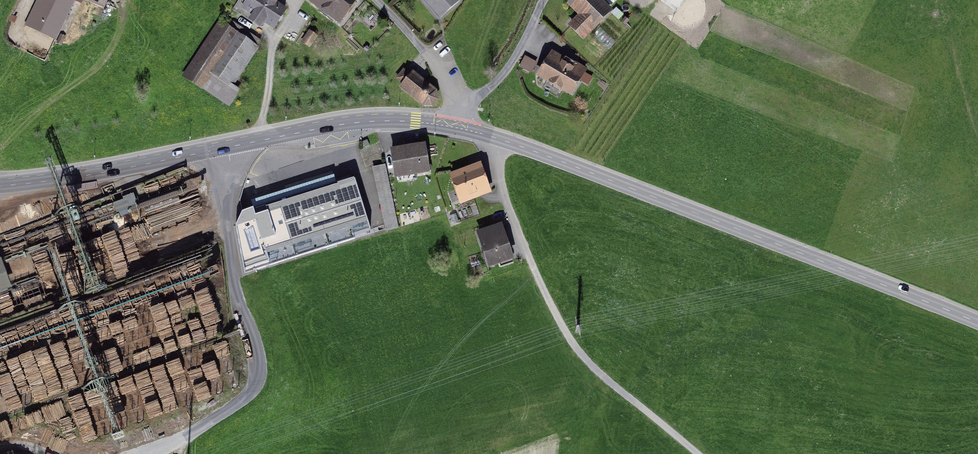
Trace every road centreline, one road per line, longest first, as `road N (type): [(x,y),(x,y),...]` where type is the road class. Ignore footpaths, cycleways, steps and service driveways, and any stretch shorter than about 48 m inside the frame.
road 1 (secondary): [(456,127),(977,323)]
road 2 (secondary): [(0,186),(346,124),(456,127)]
road 3 (track): [(491,136),(517,233),(570,339),(600,374),(698,453)]
road 4 (unclassified): [(544,0),(506,73),(458,116)]
road 5 (unclassified): [(377,0),(423,48),(458,116)]
road 6 (track): [(299,6),(273,44),(262,140)]

